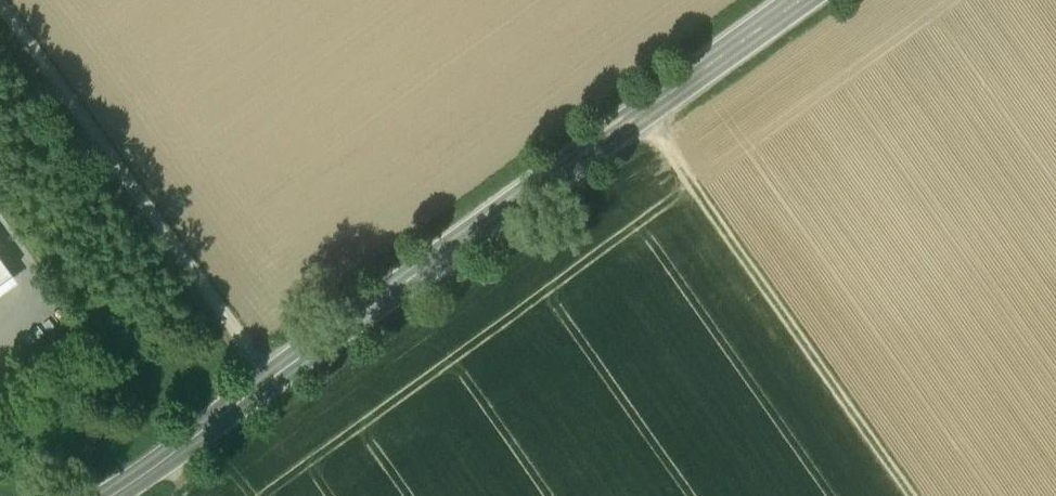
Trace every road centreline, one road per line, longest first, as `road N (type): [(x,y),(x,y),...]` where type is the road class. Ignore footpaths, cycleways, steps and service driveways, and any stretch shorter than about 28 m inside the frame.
road 1 (secondary): [(800,0),(105,495)]
road 2 (track): [(908,495),(638,116)]
road 3 (track): [(267,381),(0,10)]

